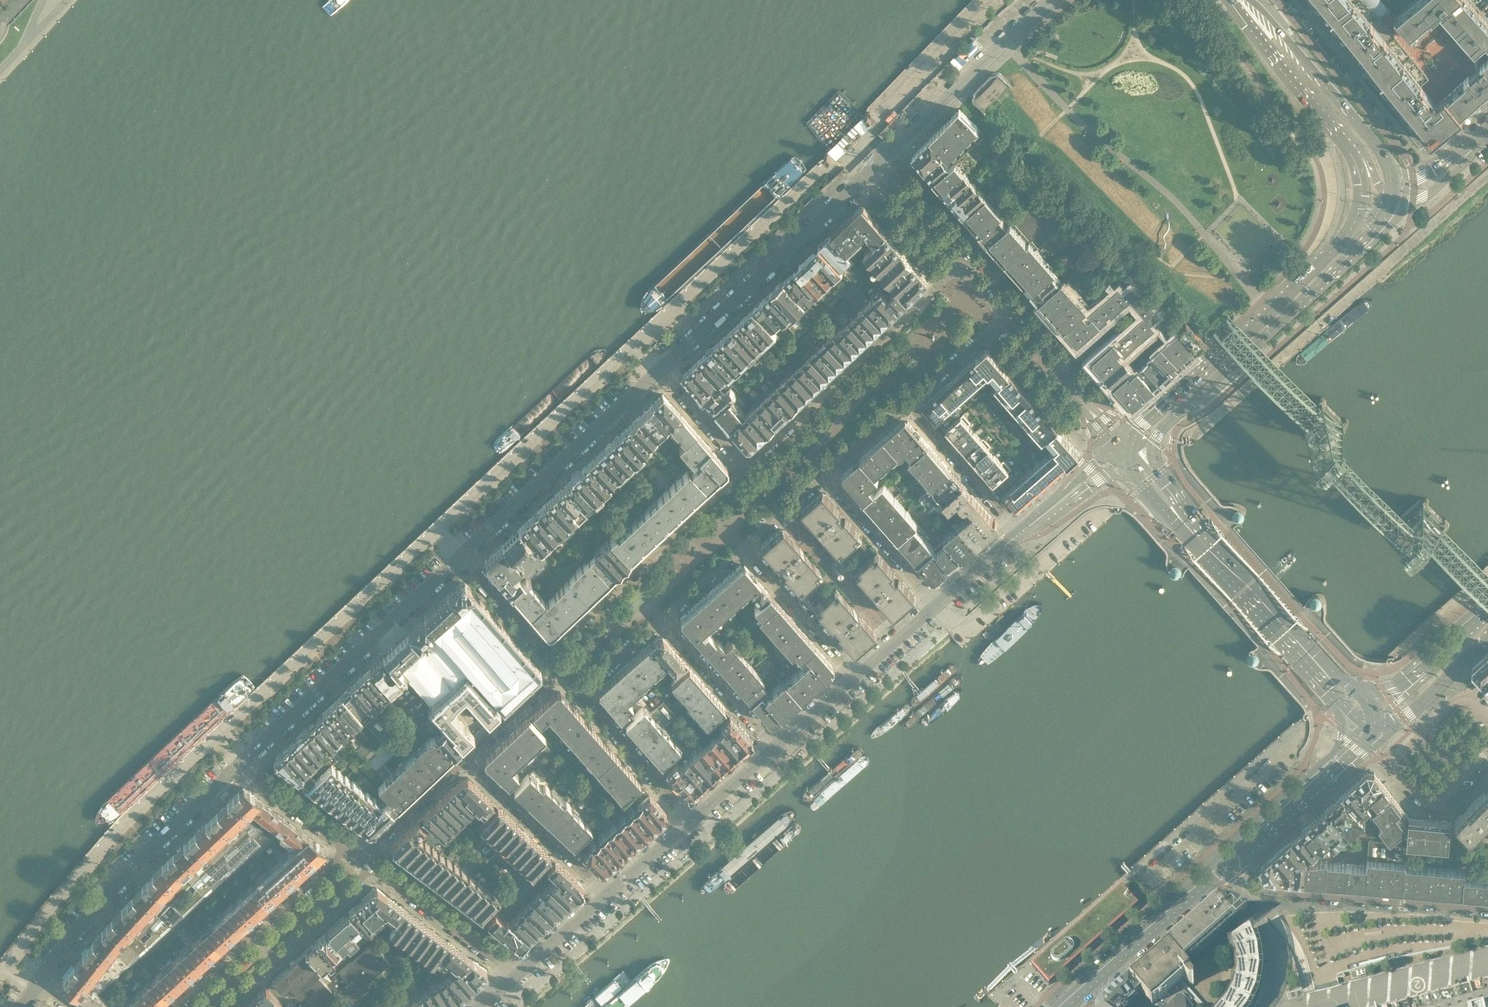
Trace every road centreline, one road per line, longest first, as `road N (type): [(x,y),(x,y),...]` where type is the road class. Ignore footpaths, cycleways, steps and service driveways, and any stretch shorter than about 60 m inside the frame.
road 1 (secondary): [(1138,450),(1366,242),(1393,197)]
road 2 (residential): [(238,765),(461,556)]
road 3 (residential): [(36,983),(118,882),(238,765)]
road 4 (residential): [(961,264),(745,466)]
road 5 (residential): [(661,369),(875,165)]
road 6 (residential): [(461,556),(661,369)]
road 7 (residential): [(745,466),(546,652)]
road 8 (secondary): [(1317,261),(1125,436)]
road 9 (residential): [(1487,716),(1465,699),(1395,766),(1435,802),(1487,751)]
road 10 (residential): [(875,165),(1051,0)]
road 11 (residential): [(1487,909),(1253,893)]
road 12 (residential): [(346,849),(174,1006)]
road 13 (tertiary): [(1061,1006),(1224,863)]
road 14 (secondary): [(1392,173),(1289,44),(1253,16)]
road 15 (secondary): [(1185,519),(1326,673)]
road 16 (residential): [(219,1006),(371,868)]
road 17 (residential): [(466,760),(608,894)]
road 18 (residential): [(371,868),(516,975)]
road 19 (residential): [(692,820),(579,691)]
road 20 (residential): [(776,747),(662,619)]
road 21 (residential): [(745,547),(857,676)]
road 22 (residential): [(1021,532),(908,404)]
road 23 (residential): [(826,476),(938,604)]
road 24 (secondary): [(1323,116),(1341,194),(1317,261)]
road 25 (residential): [(360,859),(466,760)]
road 26 (secondary): [(1382,733),(1487,638)]
road 27 (residential): [(238,765),(346,849)]
road 28 (residential): [(908,404),(1008,317)]
road 29 (residential): [(961,264),(875,165)]
road 30 (residential): [(466,760),(560,670)]
road 31 (residential): [(745,466),(661,369)]
road 32 (residential): [(546,652),(461,556)]
road 33 (residential): [(516,975),(608,894)]
road 34 (secondary): [(1253,16),(1323,116)]

